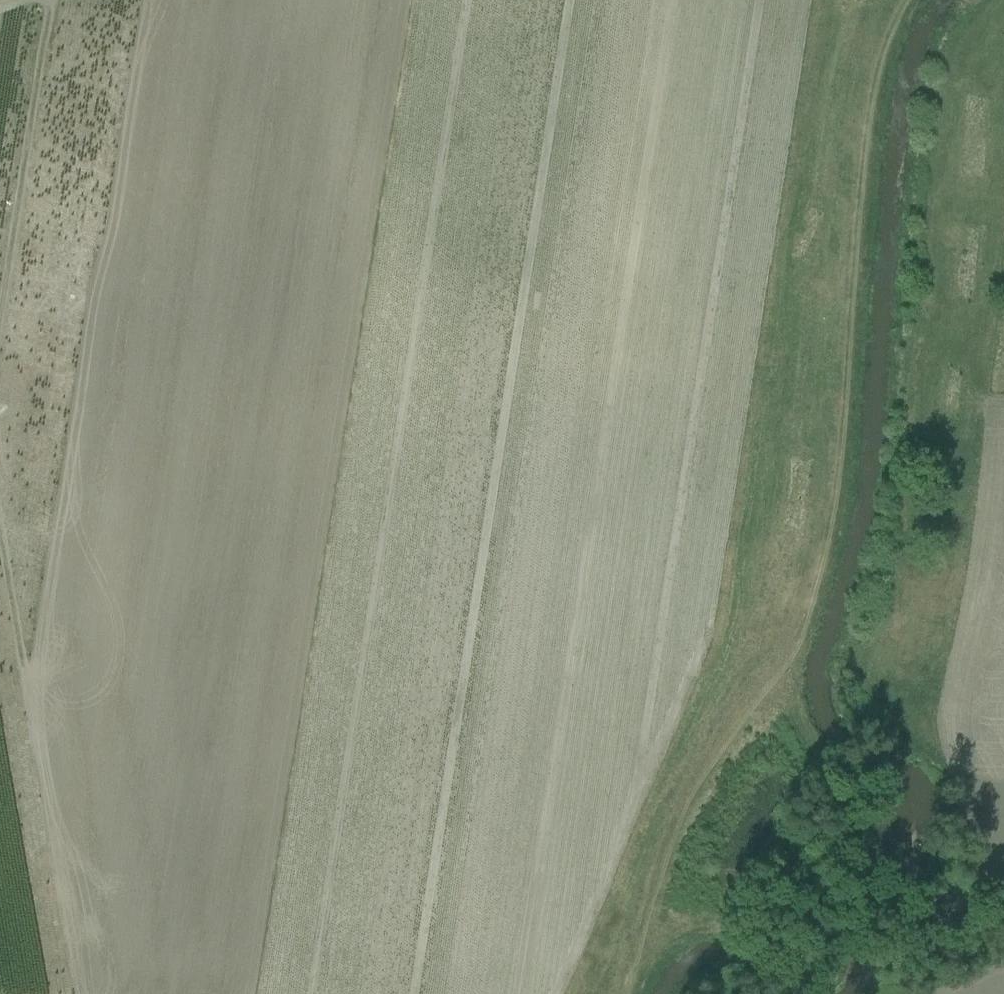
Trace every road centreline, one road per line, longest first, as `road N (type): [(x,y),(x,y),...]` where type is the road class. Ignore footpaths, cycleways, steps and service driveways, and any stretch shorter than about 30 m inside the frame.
road 1 (track): [(776,654),(798,625),(835,471),(857,199),(889,29),(907,0)]
road 2 (track): [(636,964),(696,764),(776,654),(828,757)]
road 3 (track): [(764,905),(710,920),(636,964),(629,993)]

